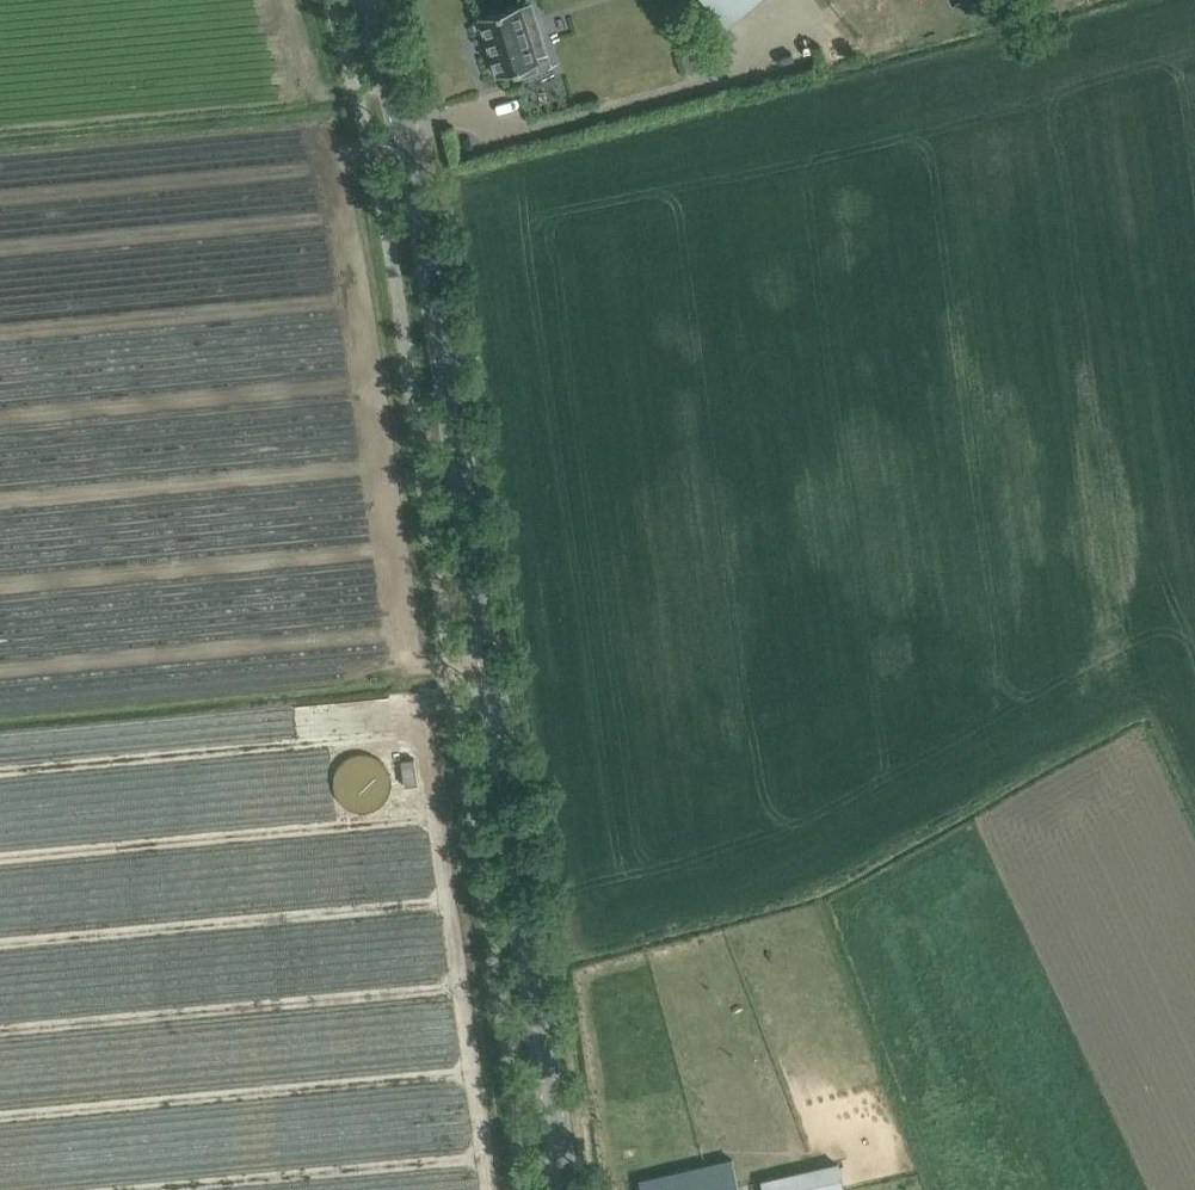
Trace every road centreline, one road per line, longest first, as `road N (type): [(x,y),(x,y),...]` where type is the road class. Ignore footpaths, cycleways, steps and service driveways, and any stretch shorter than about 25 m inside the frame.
road 1 (tertiary): [(564,1189),(411,188),(373,0)]

